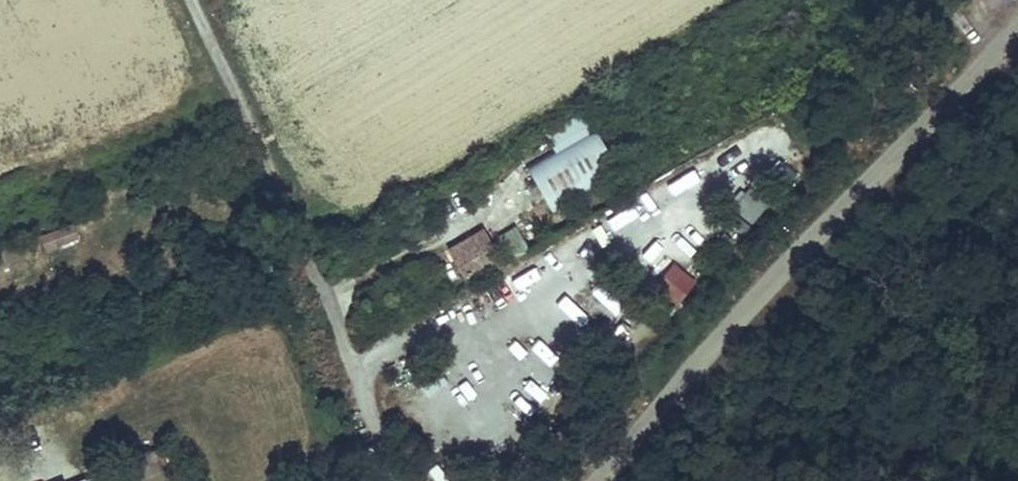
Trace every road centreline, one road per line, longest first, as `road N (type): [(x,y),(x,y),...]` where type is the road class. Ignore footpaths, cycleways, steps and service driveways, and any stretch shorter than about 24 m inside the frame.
road 1 (unclassified): [(593,480),(878,159),(1017,25)]
road 2 (unclassified): [(197,0),(308,243),(389,480)]

